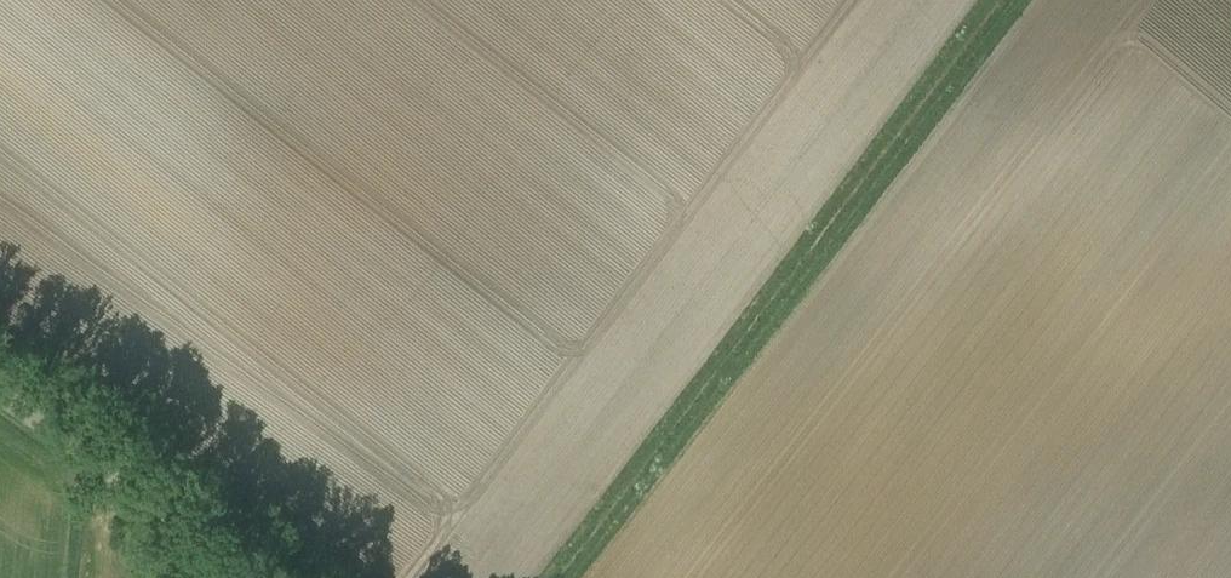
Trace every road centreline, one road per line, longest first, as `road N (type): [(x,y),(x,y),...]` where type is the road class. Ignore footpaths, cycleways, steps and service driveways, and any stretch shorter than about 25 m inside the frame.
road 1 (tertiary): [(0,392),(262,577)]

